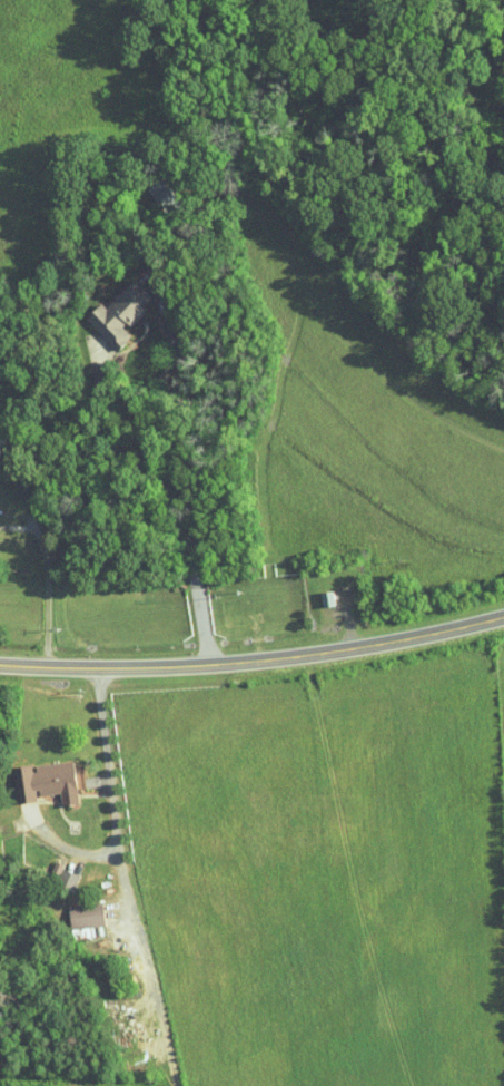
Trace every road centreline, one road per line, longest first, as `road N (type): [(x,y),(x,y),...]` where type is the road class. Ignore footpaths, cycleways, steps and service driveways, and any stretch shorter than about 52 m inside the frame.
road 1 (secondary): [(503,617),(289,659),(100,669),(0,665)]

